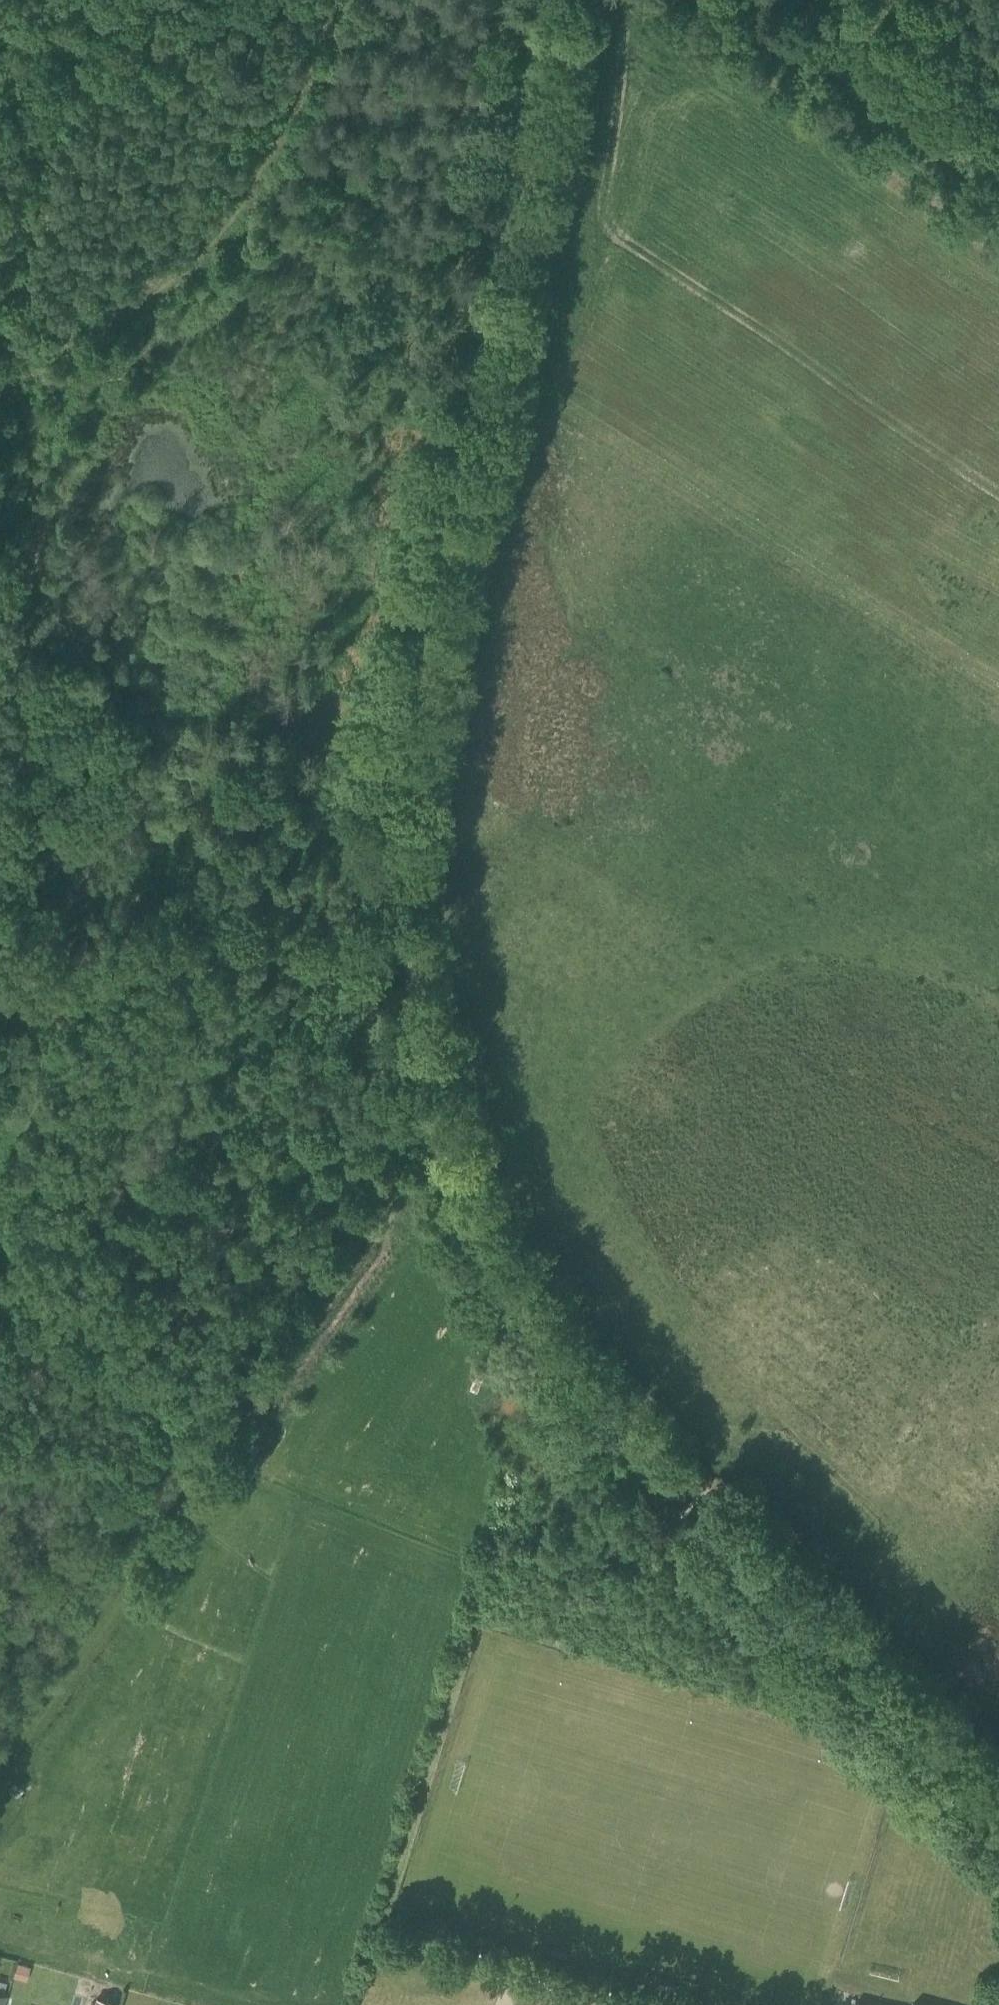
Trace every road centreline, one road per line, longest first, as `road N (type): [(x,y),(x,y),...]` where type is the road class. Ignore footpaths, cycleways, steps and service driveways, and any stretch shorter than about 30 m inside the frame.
road 1 (track): [(344,0),(237,218),(0,362)]
road 2 (track): [(998,160),(852,59)]

